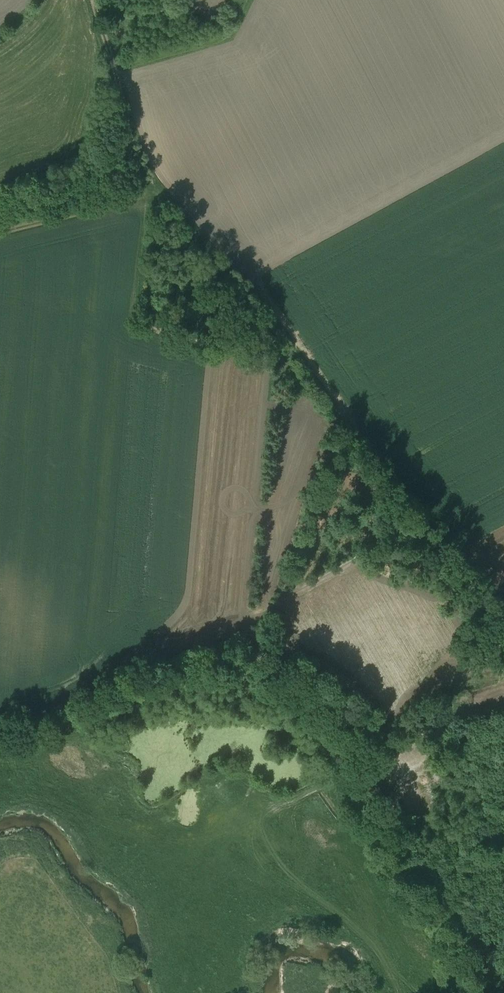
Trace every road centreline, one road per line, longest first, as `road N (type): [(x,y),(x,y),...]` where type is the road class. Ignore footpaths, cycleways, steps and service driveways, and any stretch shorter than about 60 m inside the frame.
road 1 (track): [(503,621),(286,374),(149,188)]
road 2 (track): [(94,0),(130,151),(149,188),(135,286),(99,366),(0,381)]
road 3 (track): [(122,318),(286,374)]
road 4 (track): [(352,773),(426,732),(503,709)]
road 5 (track): [(130,151),(67,195),(0,216)]

